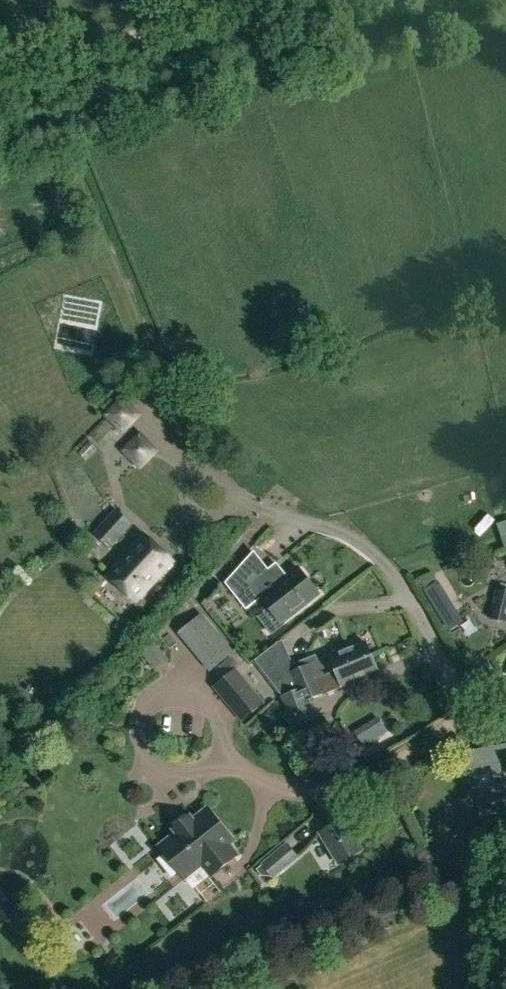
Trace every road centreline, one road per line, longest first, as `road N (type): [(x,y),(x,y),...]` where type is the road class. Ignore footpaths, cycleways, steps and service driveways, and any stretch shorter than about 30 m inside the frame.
road 1 (residential): [(236,500),(327,529),(370,553),(410,601),(468,707)]
road 2 (track): [(0,71),(251,0)]
road 3 (residential): [(219,759),(200,774),(164,773),(141,747),(145,711),(157,698),(192,691),(221,712),(224,747)]
road 4 (residential): [(298,791),(323,795),(369,783),(468,707)]

